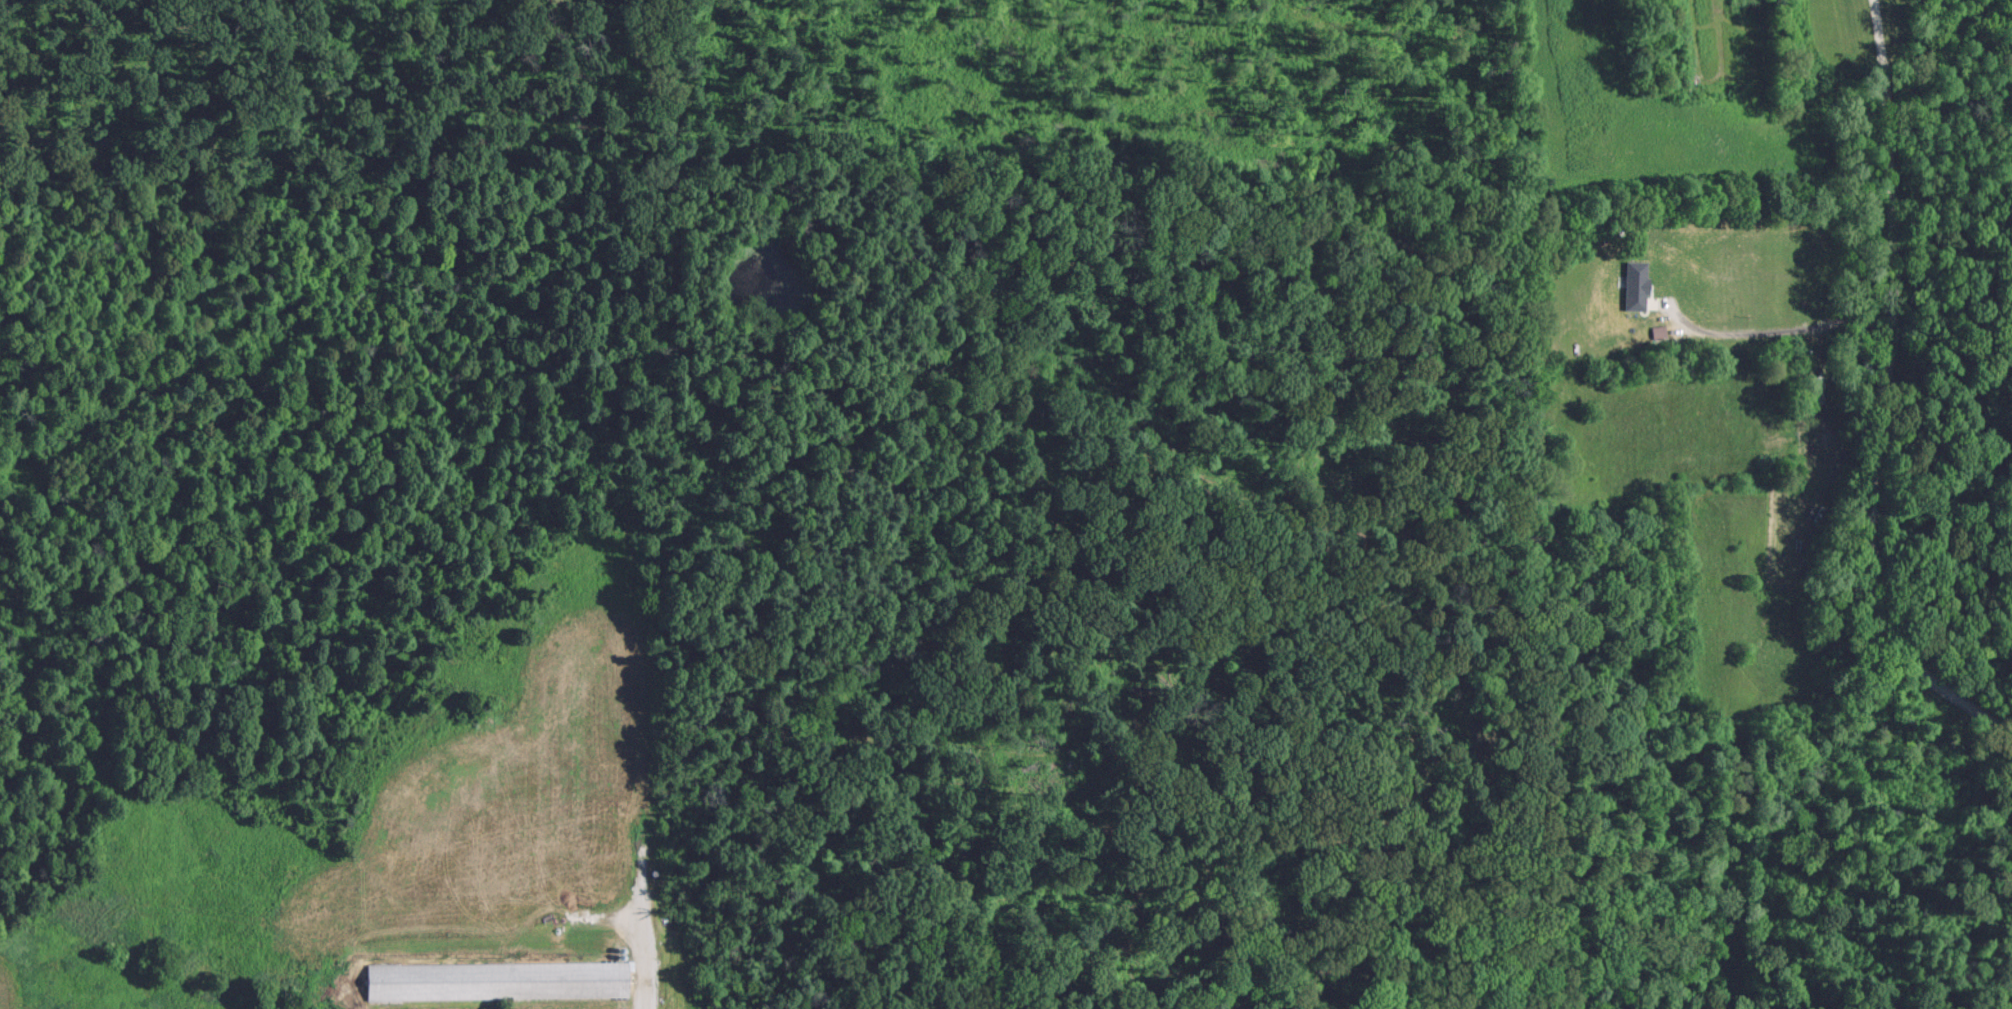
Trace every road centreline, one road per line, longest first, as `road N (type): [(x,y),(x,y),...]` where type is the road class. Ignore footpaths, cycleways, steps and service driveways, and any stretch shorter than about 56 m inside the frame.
road 1 (residential): [(2011,732),(1910,653),(1880,594),(1874,525),(1895,299),(1892,160),(1874,0)]

